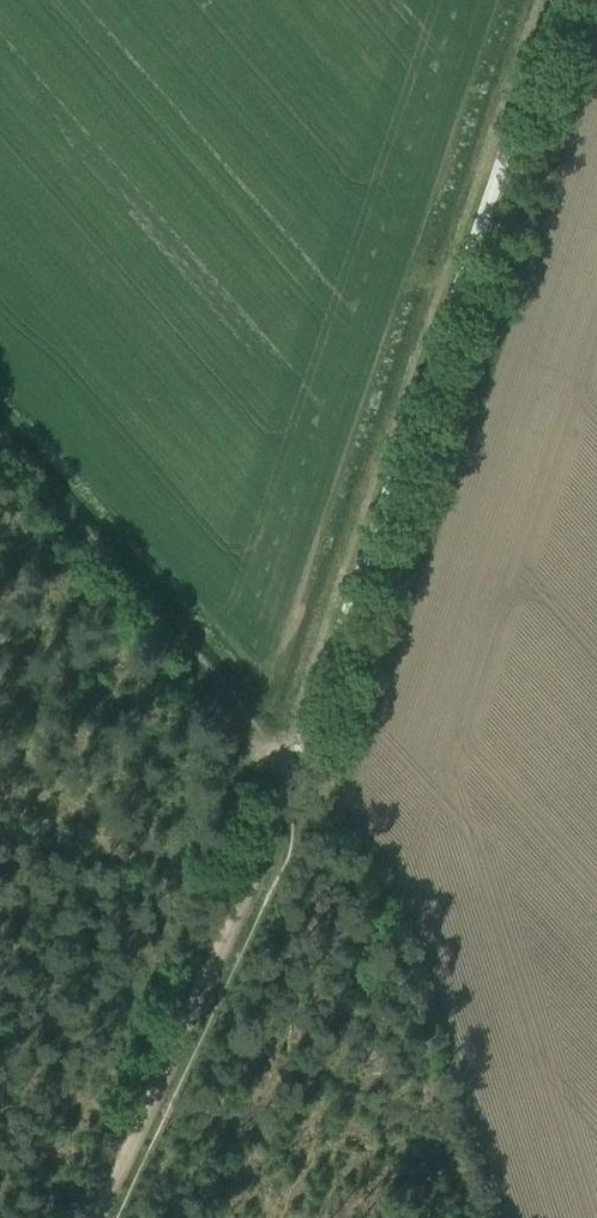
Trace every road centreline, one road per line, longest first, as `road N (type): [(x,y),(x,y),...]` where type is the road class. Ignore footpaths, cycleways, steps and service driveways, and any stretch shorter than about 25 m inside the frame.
road 1 (unclassified): [(295,767),(555,0)]
road 2 (track): [(91,1217),(295,767)]
road 3 (track): [(0,442),(156,614),(224,706),(258,743),(295,767)]

